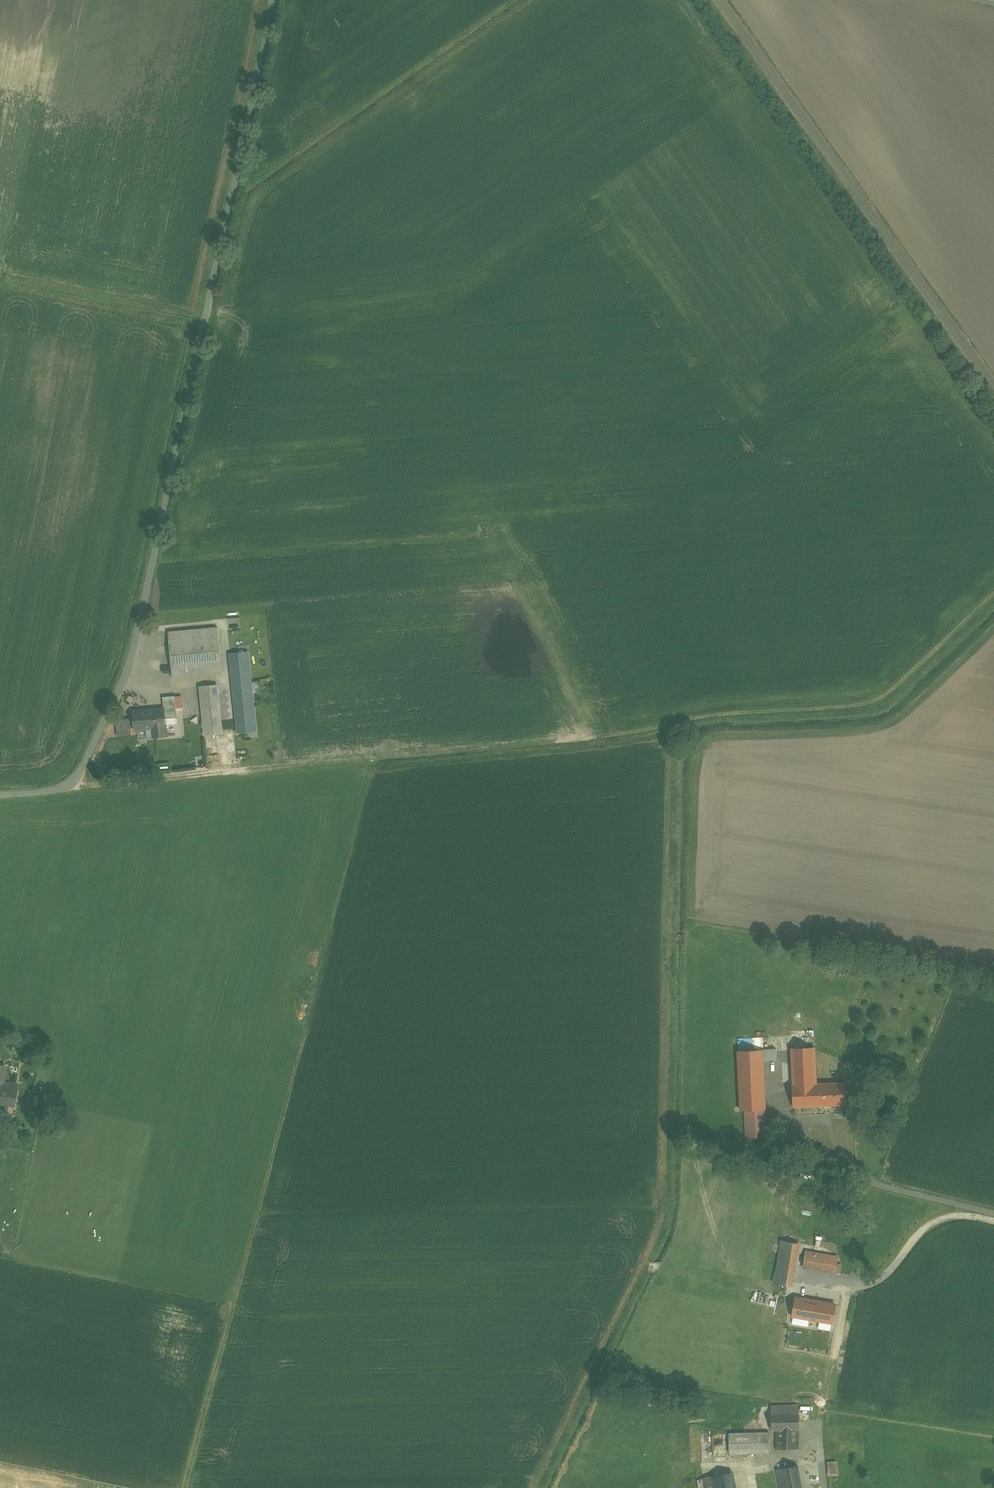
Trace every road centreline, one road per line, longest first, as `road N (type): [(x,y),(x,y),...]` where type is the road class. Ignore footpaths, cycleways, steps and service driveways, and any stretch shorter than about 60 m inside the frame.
road 1 (track): [(83,768),(126,790),(375,753),(190,1487)]
road 2 (unclassified): [(274,0),(133,664),(70,787),(0,795)]

